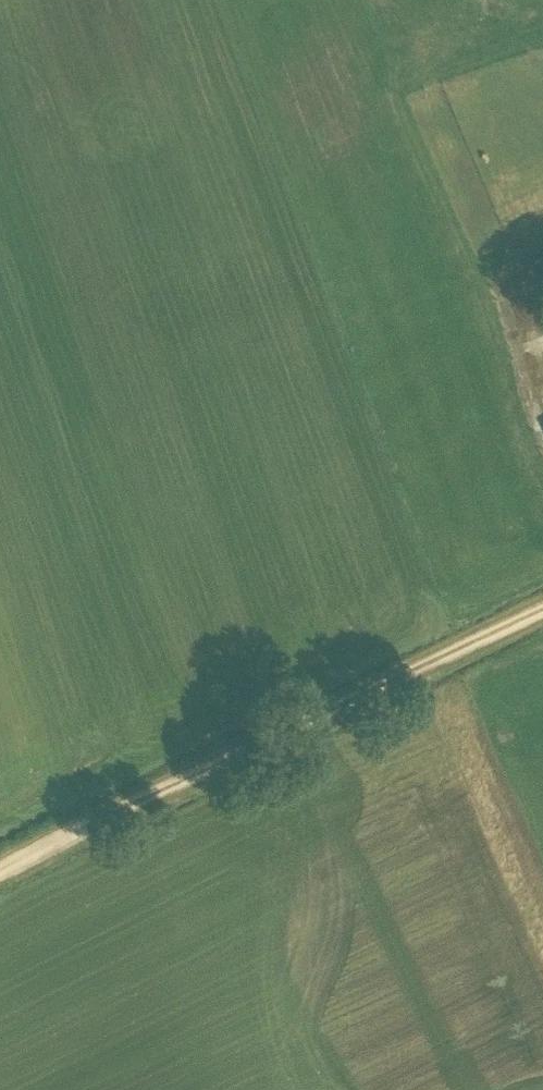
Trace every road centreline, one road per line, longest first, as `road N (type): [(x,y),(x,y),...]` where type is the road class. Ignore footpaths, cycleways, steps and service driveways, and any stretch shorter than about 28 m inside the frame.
road 1 (track): [(0,875),(542,613)]

